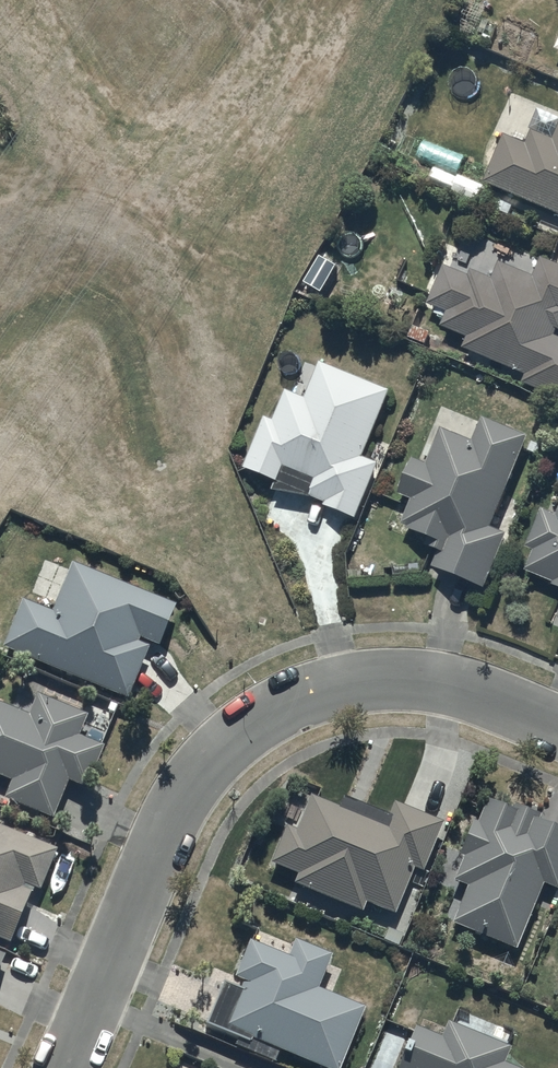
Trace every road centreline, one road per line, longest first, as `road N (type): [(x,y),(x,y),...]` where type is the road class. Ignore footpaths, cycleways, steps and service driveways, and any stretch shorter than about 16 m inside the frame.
road 1 (residential): [(557,739),(423,691),(345,688),(273,709),(202,771),(56,1067)]

